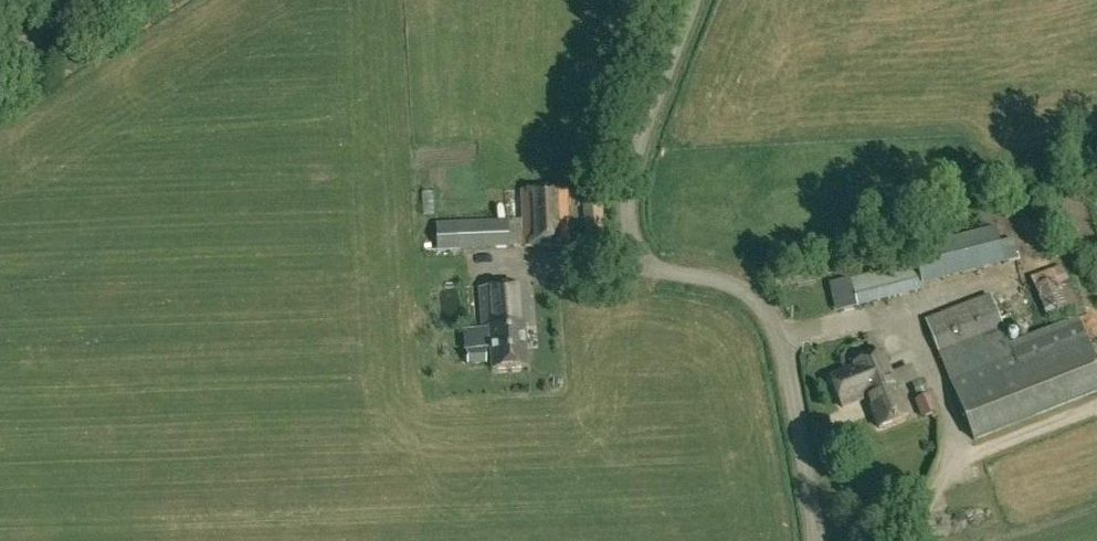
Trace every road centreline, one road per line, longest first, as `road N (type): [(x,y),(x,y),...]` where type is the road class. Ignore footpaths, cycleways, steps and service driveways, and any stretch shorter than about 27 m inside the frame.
road 1 (unclassified): [(810,540),(774,338),(752,304),(655,266),(637,237),(630,193),(701,0)]
road 2 (unclassified): [(0,85),(146,0)]

